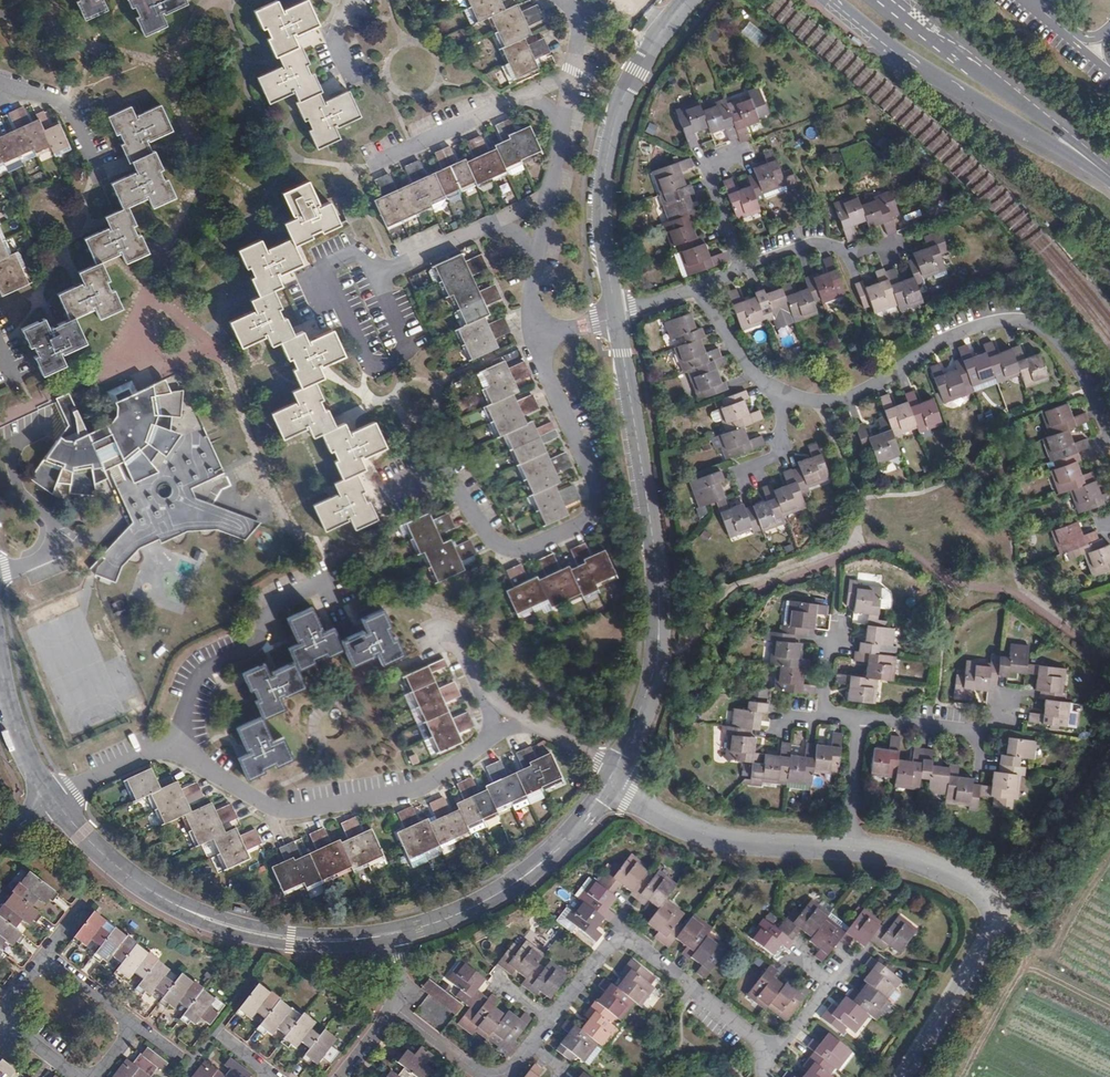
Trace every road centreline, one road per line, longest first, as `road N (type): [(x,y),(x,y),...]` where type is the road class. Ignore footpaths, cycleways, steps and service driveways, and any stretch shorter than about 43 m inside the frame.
road 1 (tertiary): [(659,618),(602,207),(610,138),(627,92),(686,0)]
road 2 (tertiary): [(50,798),(88,843),(137,882),(254,933),(371,939),(499,893)]
road 3 (secondary): [(831,0),(895,54),(1108,175)]
road 4 (tertiary): [(651,664),(597,793),(499,893)]
road 5 (unclassified): [(618,788),(703,835),(847,850)]
road 6 (unclassified): [(904,1076),(1001,910)]
road 7 (tertiary): [(618,788),(656,697),(659,618)]
road 8 (unclassified): [(847,850),(939,867),(1001,910)]
road 9 (tertiary): [(1009,94),(870,0)]
road 10 (tertiary): [(499,893),(568,848),(618,788)]
road 11 (secondary): [(1009,94),(894,0)]
road 12 (tertiary): [(0,666),(15,729),(50,798)]
road 13 (track): [(1006,920),(1019,929),(1034,966),(1109,1006)]
road 14 (track): [(959,1076),(1029,958)]
road 15 (residential): [(847,850),(861,716)]
road 16 (unclassified): [(651,664),(618,788)]
road 17 (secondary): [(1108,175),(1009,94)]

